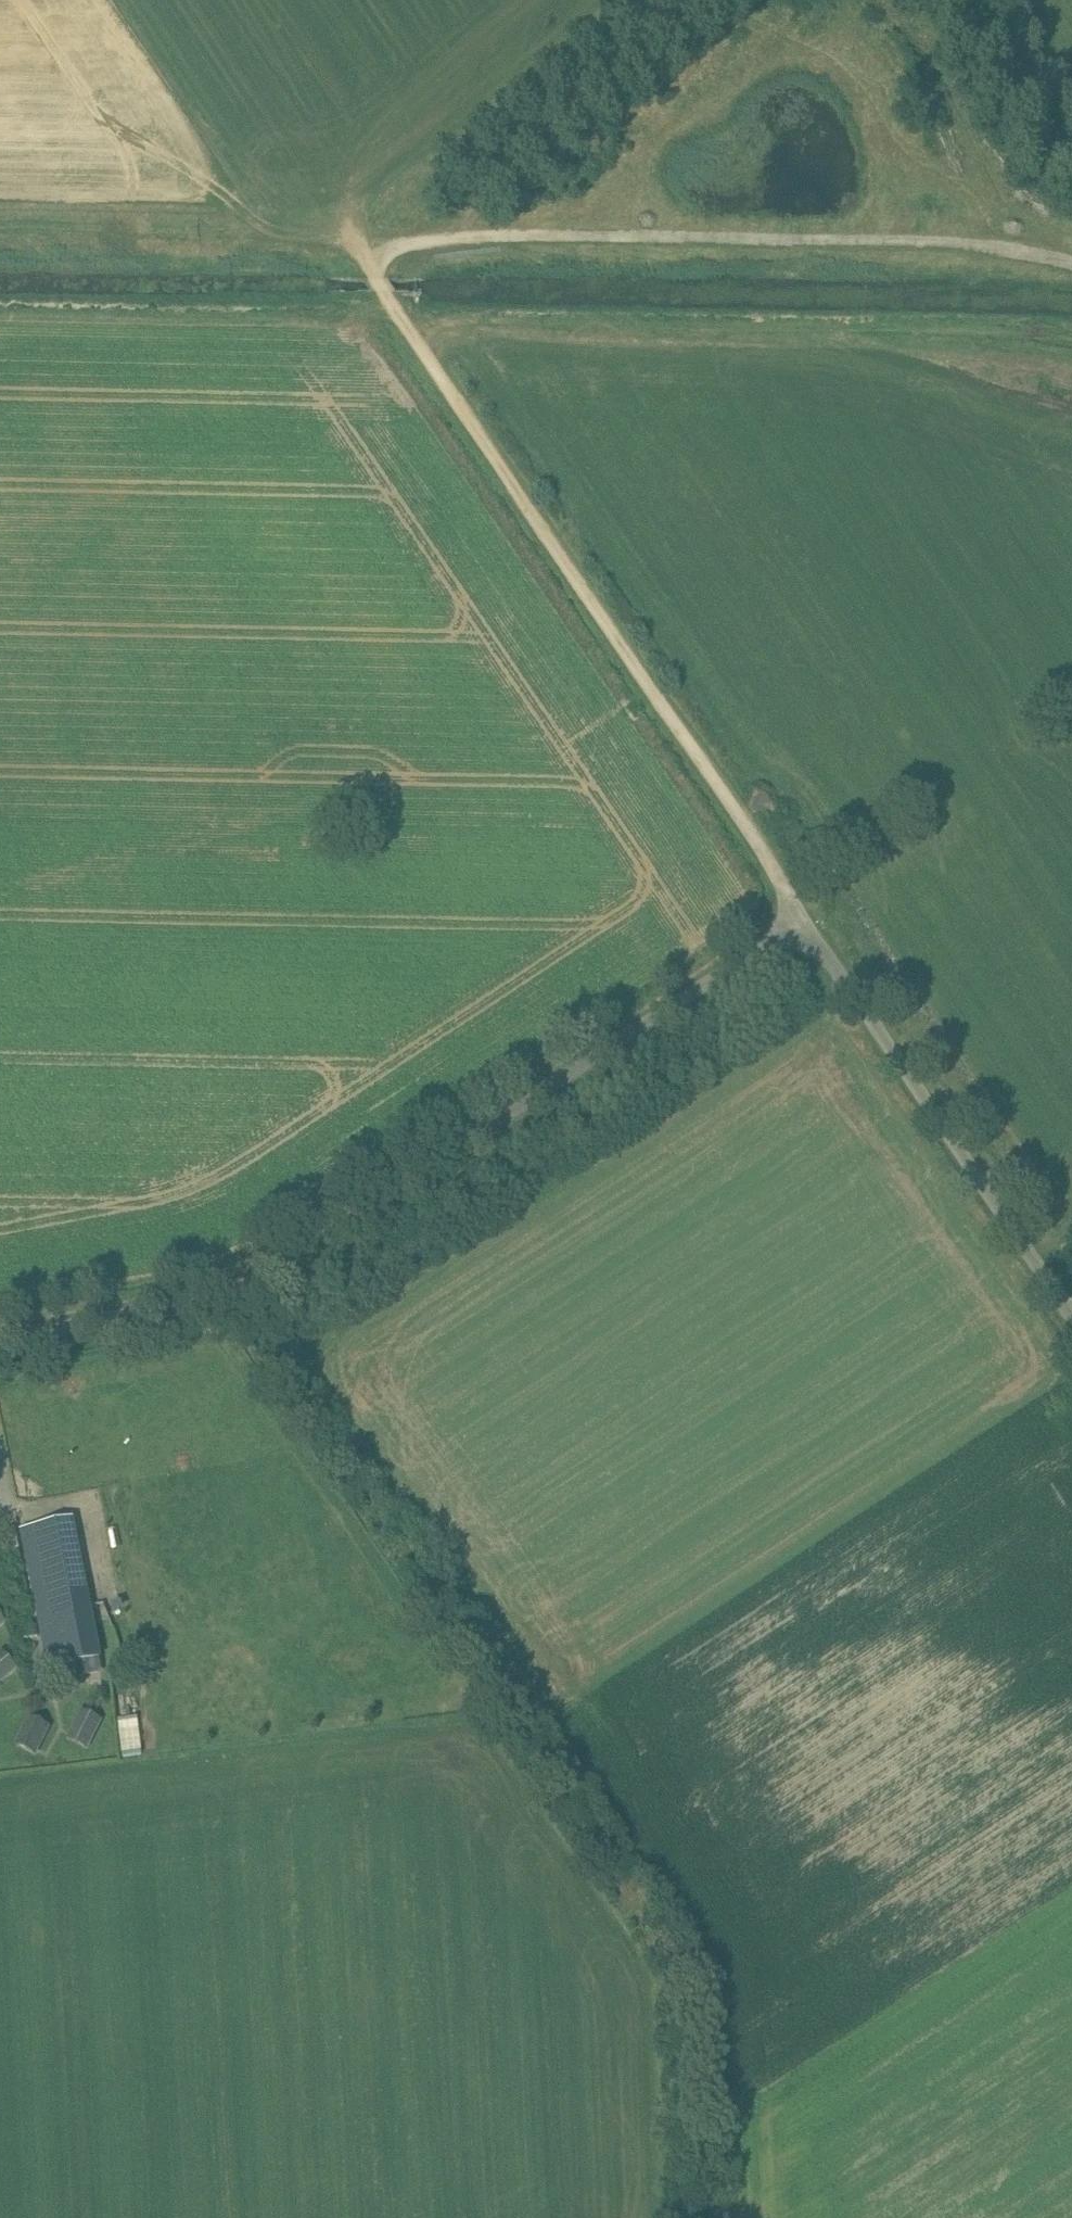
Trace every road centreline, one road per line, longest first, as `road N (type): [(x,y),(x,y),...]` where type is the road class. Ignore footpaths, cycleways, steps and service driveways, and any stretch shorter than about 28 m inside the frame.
road 1 (track): [(293,2217),(261,1632),(218,1484),(226,1452),(191,1291)]
road 2 (unclassified): [(0,1331),(214,1286),(348,1223),(779,930),(806,930)]
road 3 (track): [(370,269),(745,833),(797,930)]
road 4 (track): [(1071,261),(996,244),(606,232),(423,239),(370,269)]
road 5 (unclassified): [(1071,1316),(806,930)]

